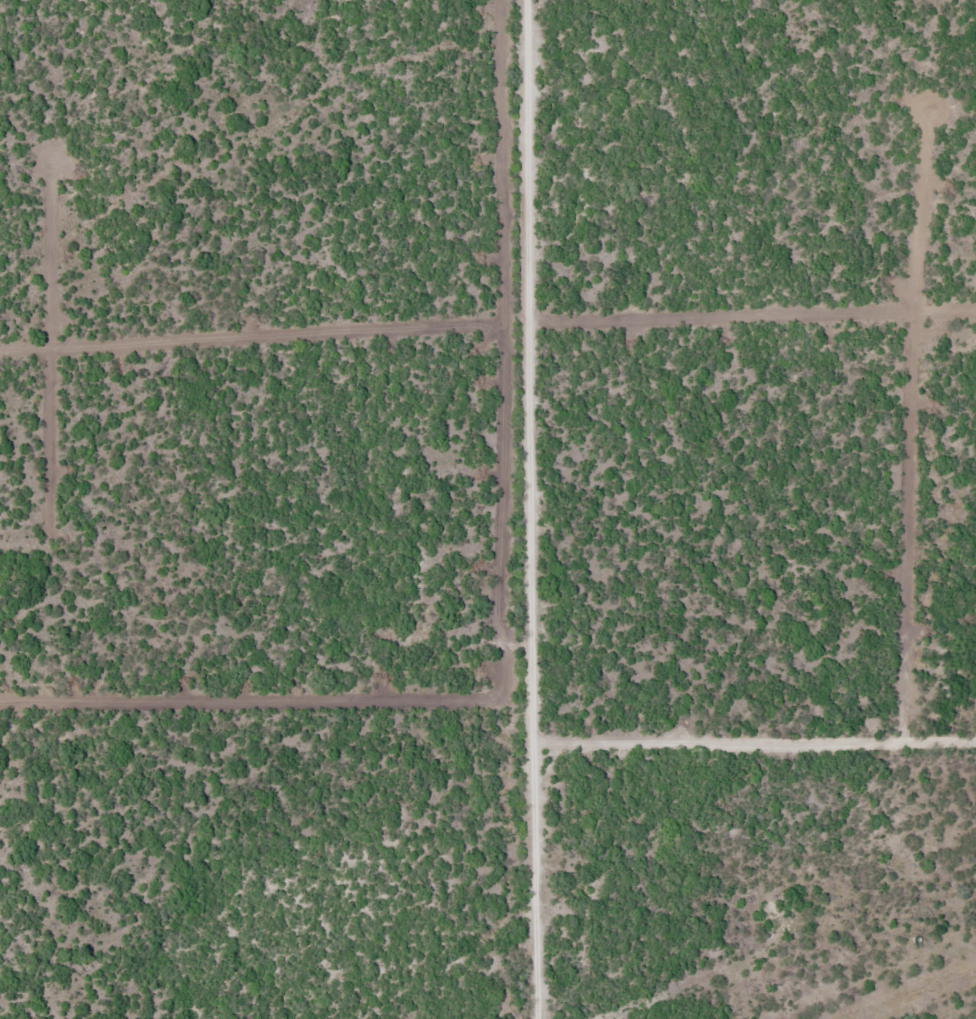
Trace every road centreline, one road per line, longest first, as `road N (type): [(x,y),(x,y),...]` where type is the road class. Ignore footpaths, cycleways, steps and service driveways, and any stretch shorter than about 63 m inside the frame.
road 1 (track): [(534,1018),(527,0)]

